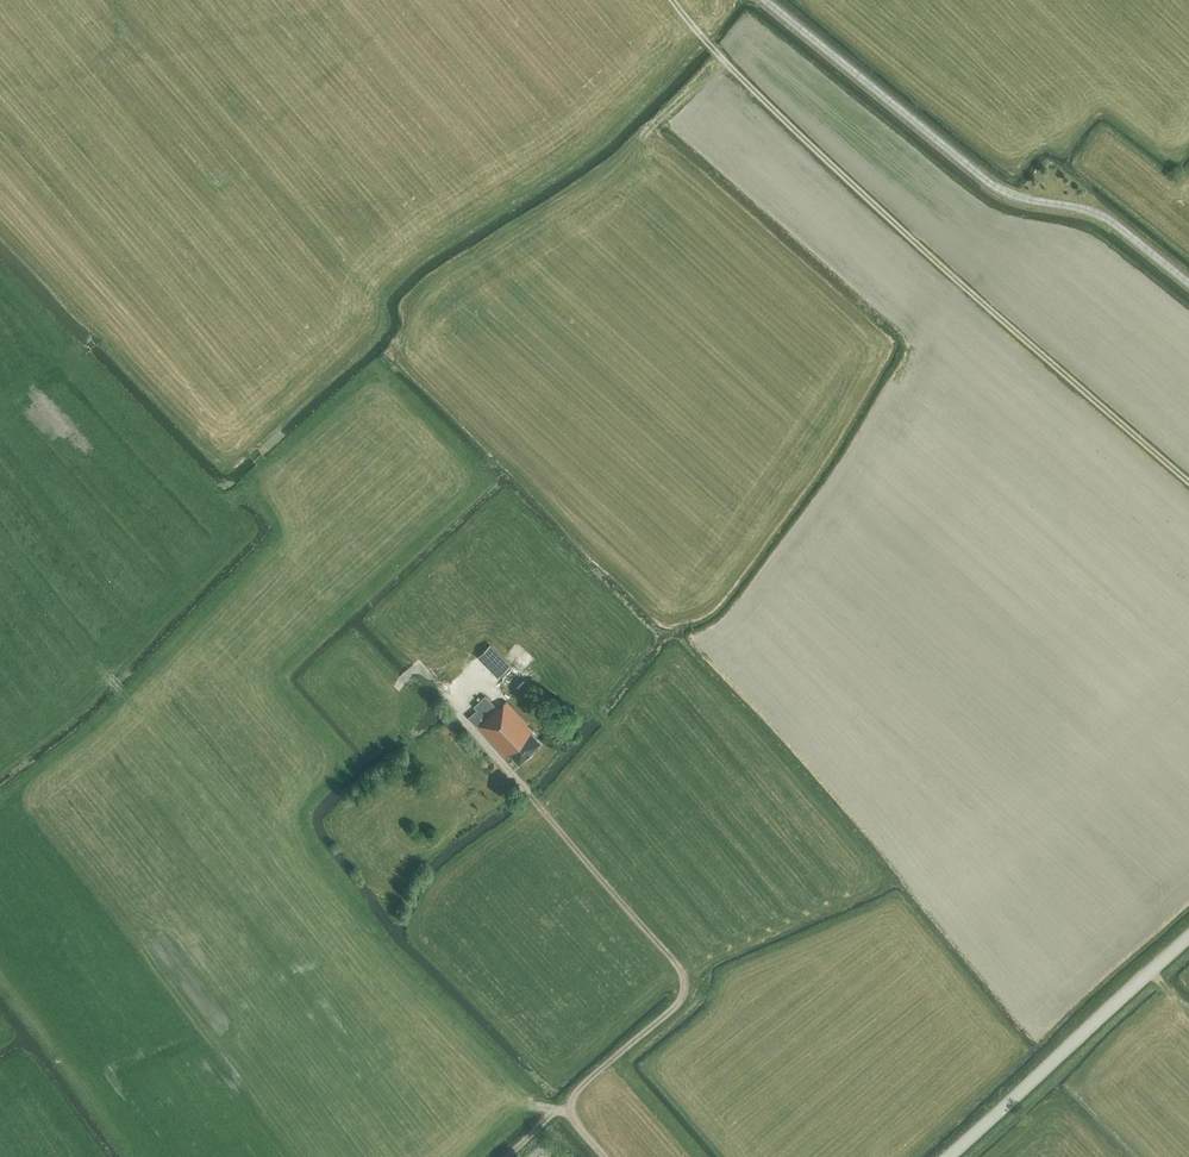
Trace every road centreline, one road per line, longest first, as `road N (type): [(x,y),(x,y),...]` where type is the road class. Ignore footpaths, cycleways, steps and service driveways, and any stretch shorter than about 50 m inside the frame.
road 1 (track): [(674,0),(722,59),(963,287),(1188,482)]
road 2 (tertiary): [(948,1156),(1188,936)]

